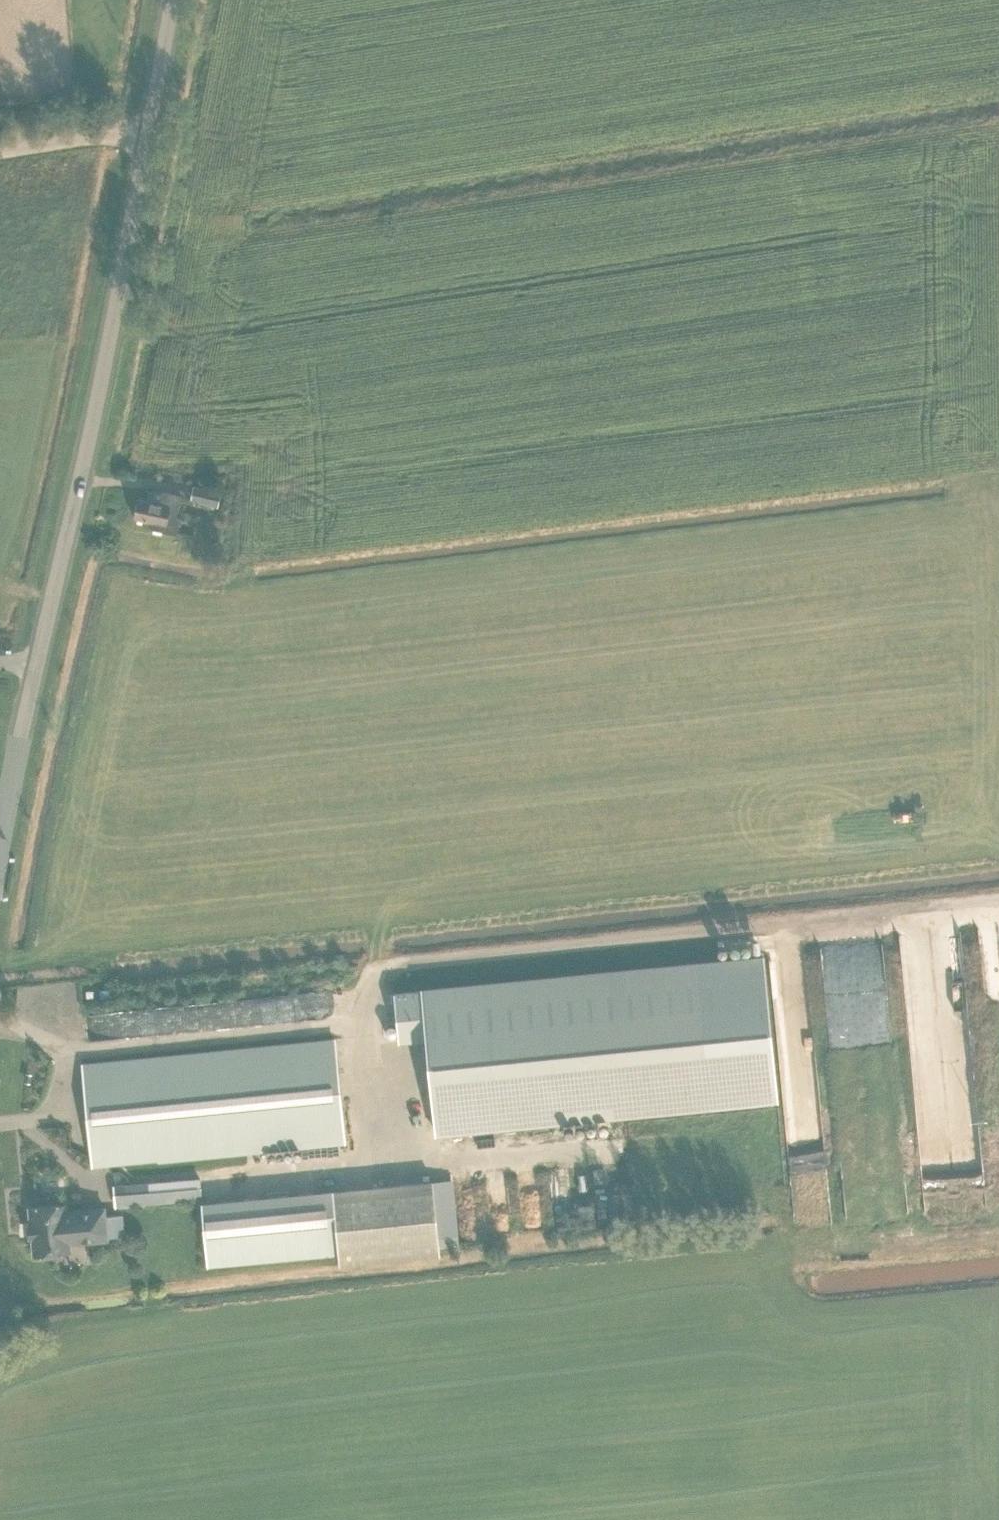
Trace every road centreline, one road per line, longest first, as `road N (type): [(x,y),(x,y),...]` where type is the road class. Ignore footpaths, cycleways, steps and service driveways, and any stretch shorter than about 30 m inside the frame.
road 1 (tertiary): [(47,657),(177,0)]
road 2 (tertiary): [(14,820),(47,657)]

